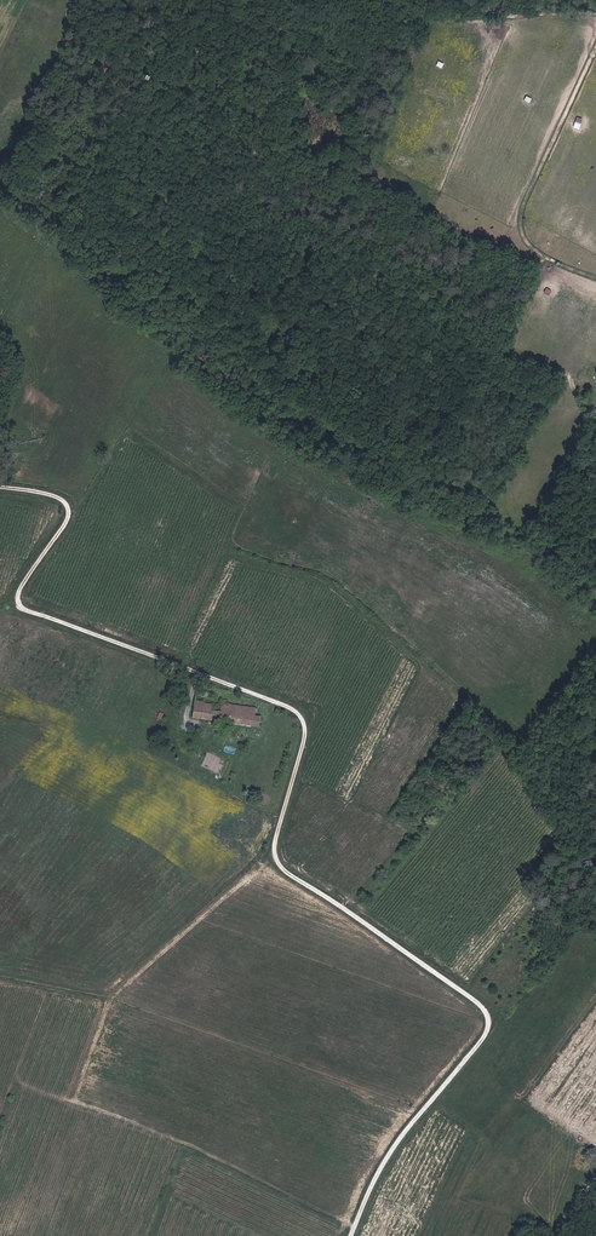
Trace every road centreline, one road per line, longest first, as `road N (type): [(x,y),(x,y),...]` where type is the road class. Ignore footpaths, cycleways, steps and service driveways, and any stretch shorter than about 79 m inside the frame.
road 1 (track): [(349,1235),(398,1138),(485,1035),(484,1009),(286,873),(274,857),(304,740),(294,709),(17,603),(68,509),(62,498),(0,486)]

